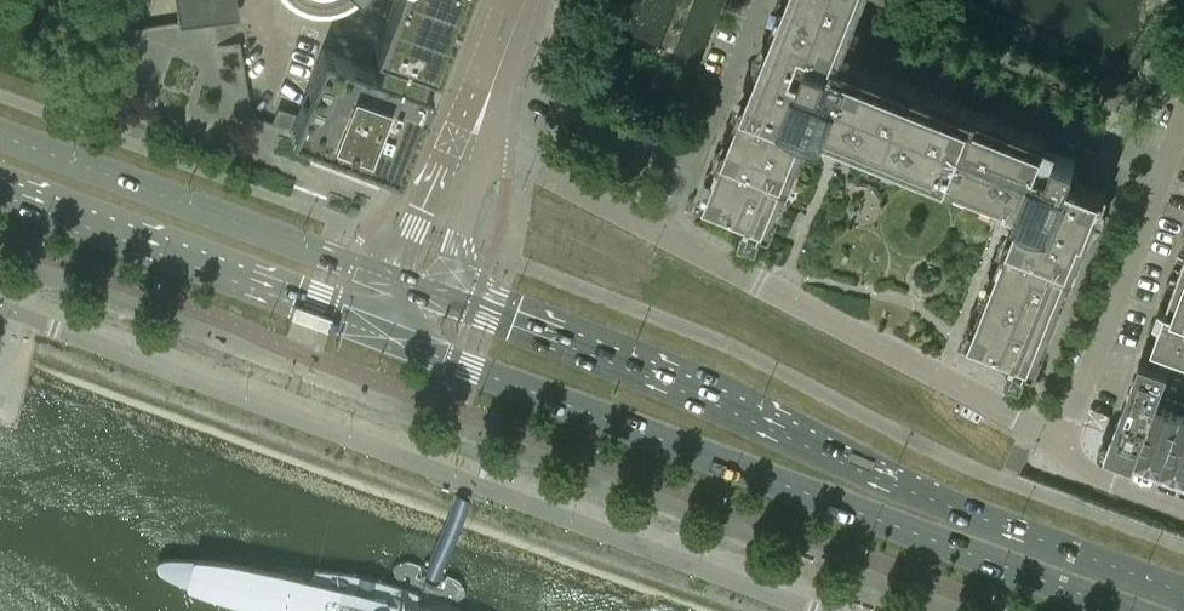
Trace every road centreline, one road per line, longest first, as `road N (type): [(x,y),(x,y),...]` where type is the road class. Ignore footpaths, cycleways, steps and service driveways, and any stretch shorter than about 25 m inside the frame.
road 1 (unclassified): [(0,308),(826,610)]
road 2 (primary): [(1183,591),(1027,534),(685,384),(434,293)]
road 3 (primary): [(395,340),(1123,610)]
road 4 (residential): [(1060,439),(664,229),(483,147)]
road 5 (primary): [(0,193),(395,340)]
road 6 (primary): [(389,277),(0,134)]
road 7 (residential): [(1060,439),(1183,101)]
road 8 (tertiary): [(457,136),(389,277)]
road 9 (tertiary): [(434,293),(483,147)]
road 10 (tertiary): [(483,147),(527,0)]
road 11 (tertiary): [(516,0),(457,136)]
road 12 (residential): [(1183,505),(1060,439)]

